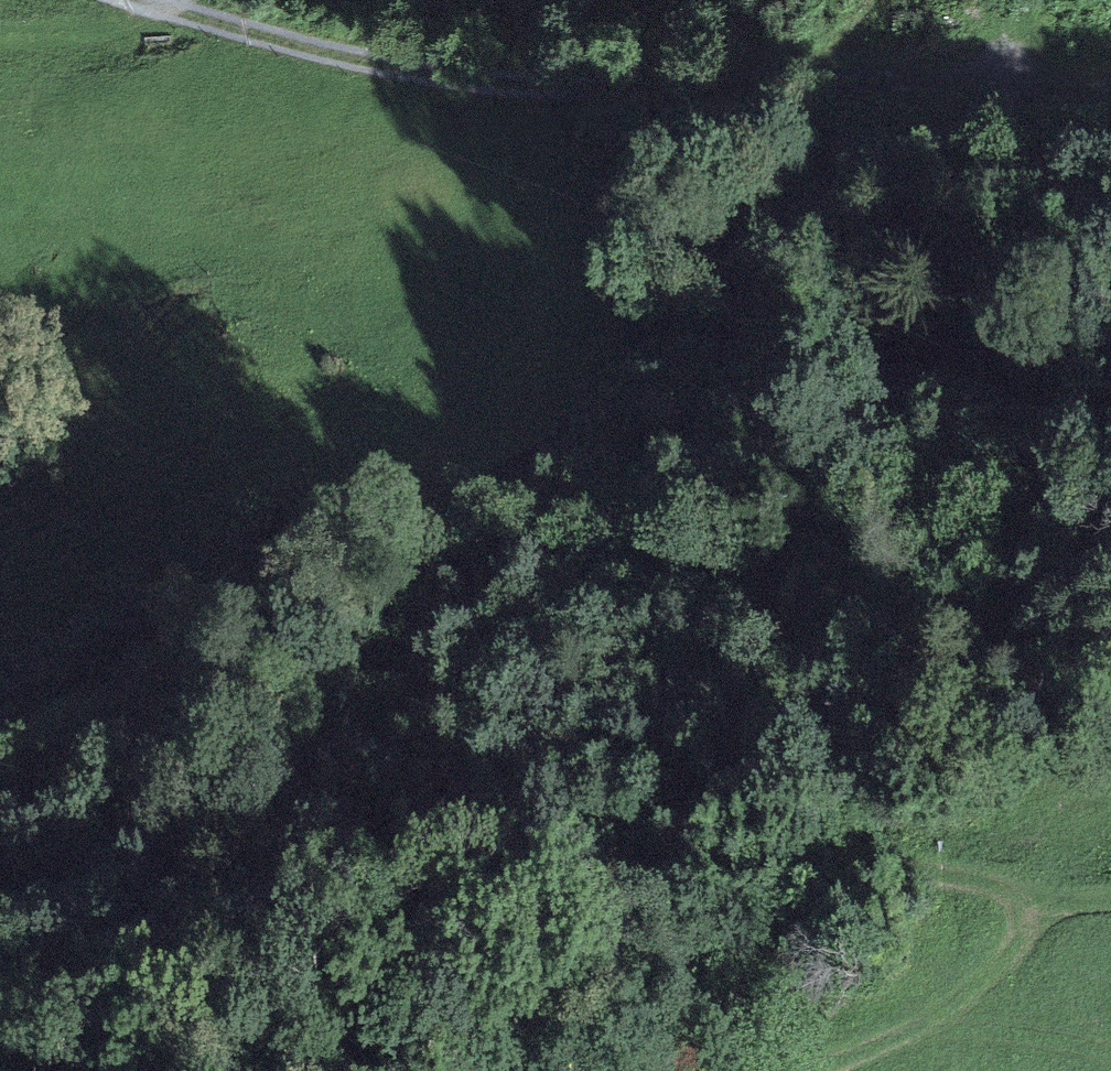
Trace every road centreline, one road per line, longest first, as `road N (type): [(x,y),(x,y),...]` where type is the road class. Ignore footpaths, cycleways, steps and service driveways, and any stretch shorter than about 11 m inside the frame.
road 1 (track): [(175,8),(417,79),(544,88),(998,75),(1005,106),(976,131),(787,233),(576,445),(243,593),(87,719),(0,775)]
road 2 (track): [(0,924),(86,912),(237,849),(365,859),(499,895),(852,866),(1038,902),(1110,903)]
road 3 (trunk): [(1067,0),(1037,578),(926,1070)]
road 4 (track): [(1038,902),(1013,942),(934,1014),(790,1070)]
road 5 (track): [(175,8),(101,33),(0,34)]

